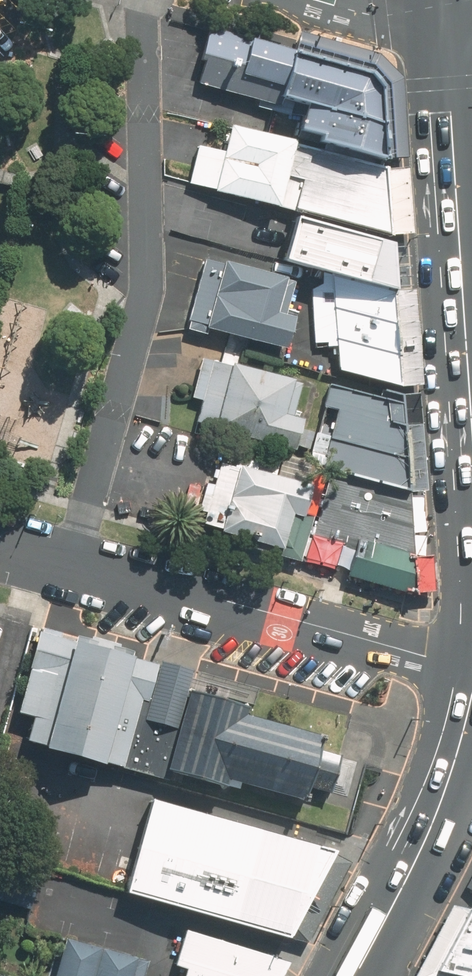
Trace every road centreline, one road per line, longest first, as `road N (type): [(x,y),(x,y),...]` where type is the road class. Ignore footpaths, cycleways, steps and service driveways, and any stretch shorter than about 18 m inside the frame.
road 1 (residential): [(471,671),(0,540)]
road 2 (primary): [(442,5),(471,449)]
road 3 (primary): [(471,675),(443,781),(347,975)]
road 4 (residential): [(315,0),(381,13),(442,5)]

